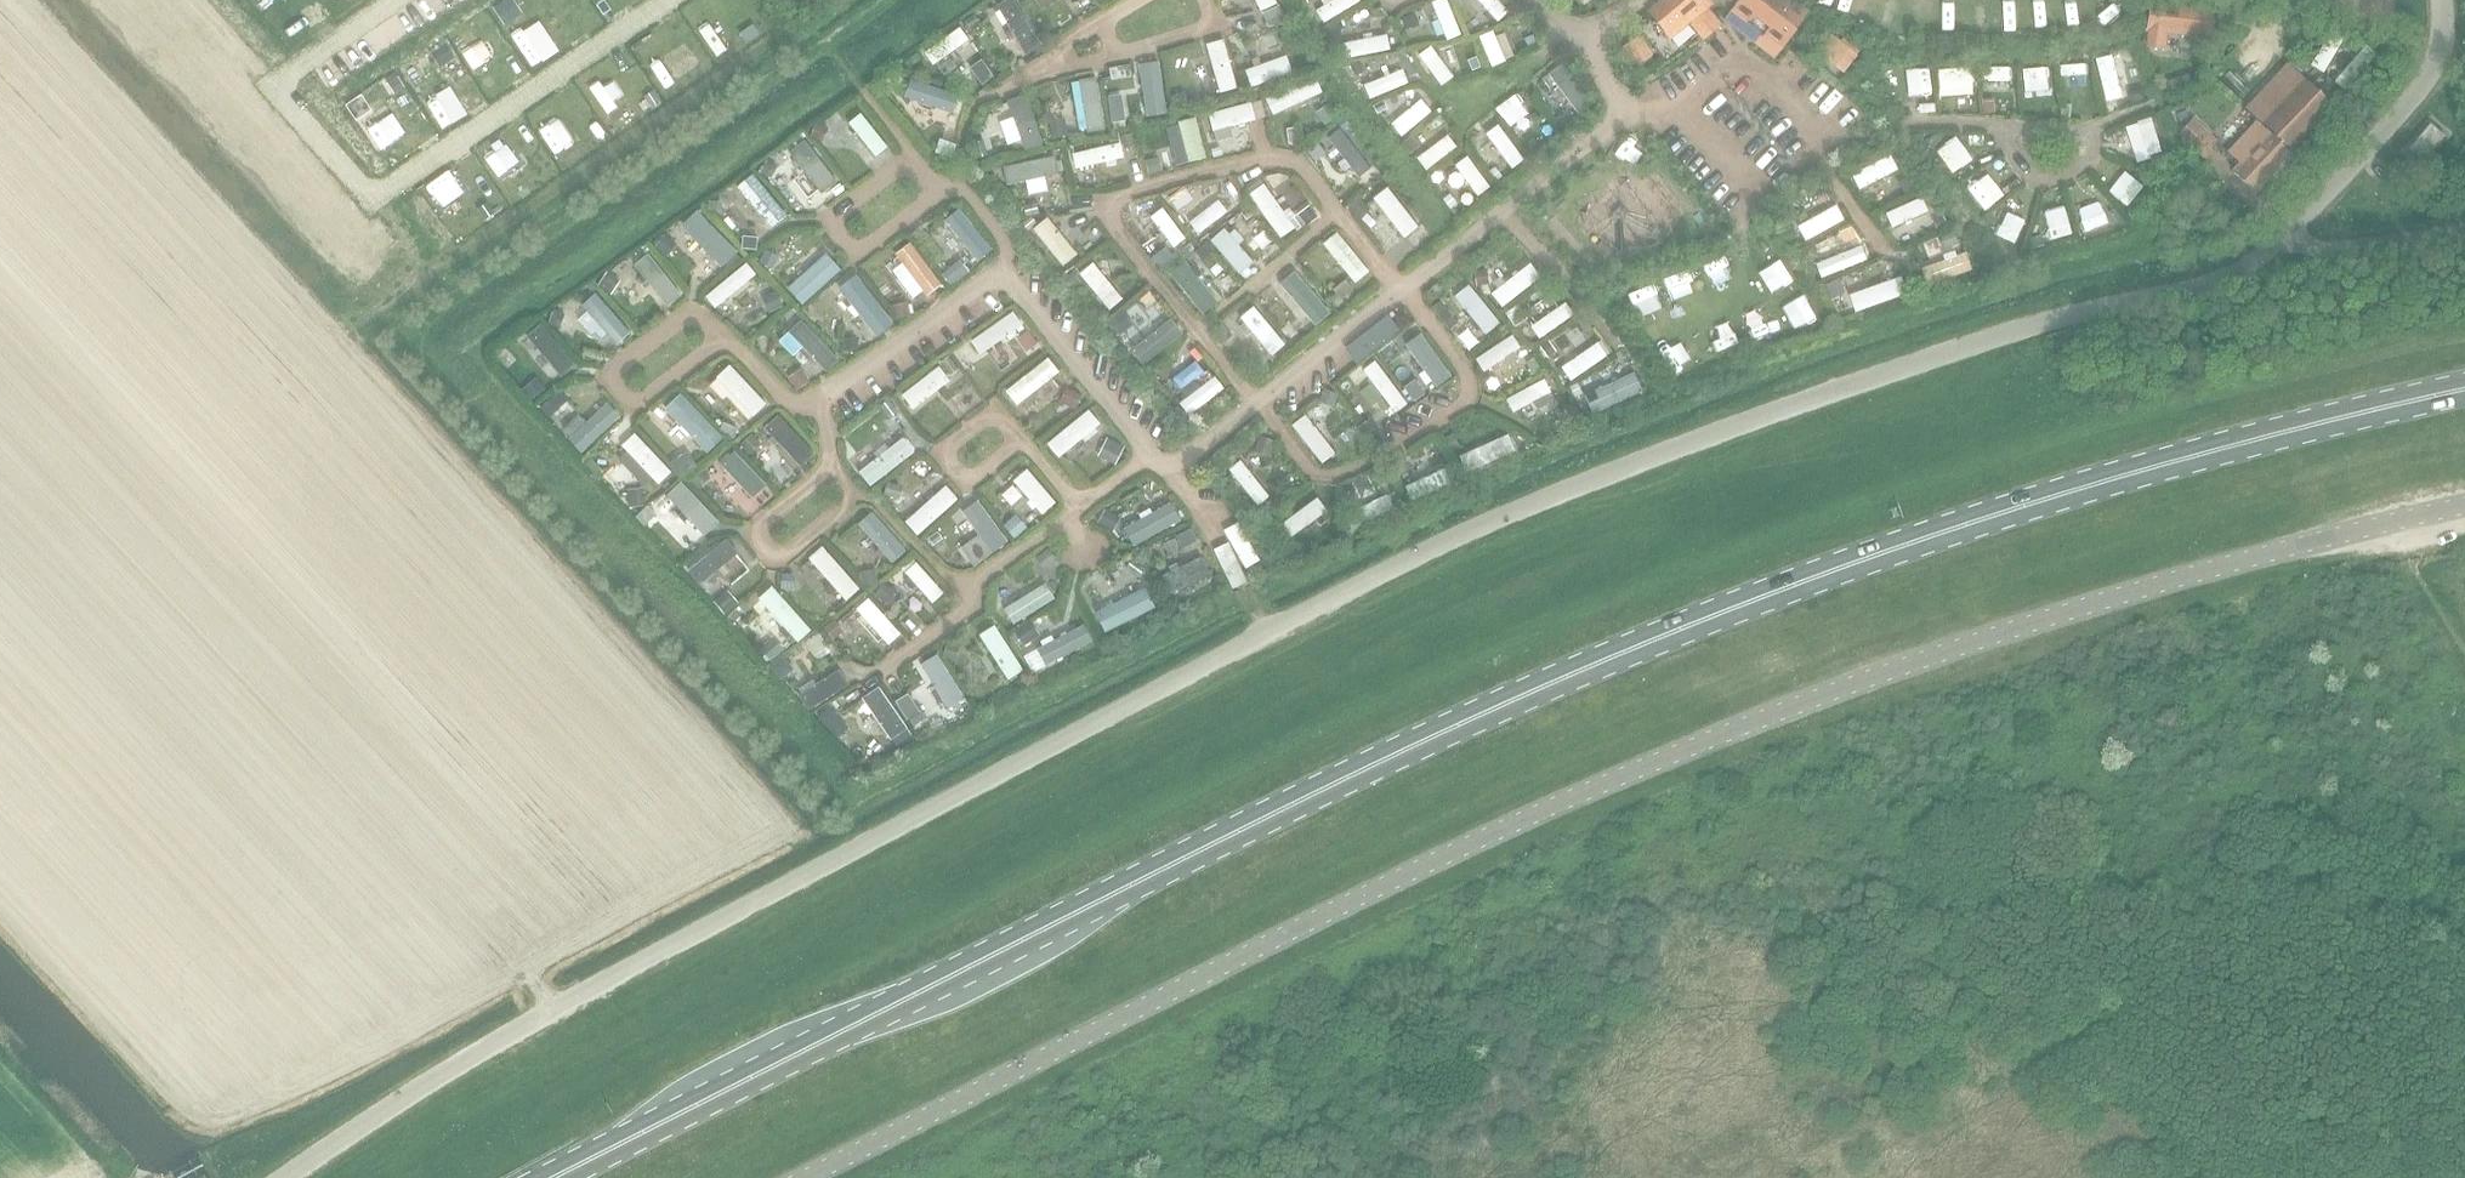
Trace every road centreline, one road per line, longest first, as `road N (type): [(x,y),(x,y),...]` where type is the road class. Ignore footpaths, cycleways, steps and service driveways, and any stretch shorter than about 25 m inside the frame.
road 1 (unclassified): [(285,1177),(472,1056),(627,969),(1488,524),(1856,383),(2219,273),(2271,248),(2353,180),(2424,93),(2444,62),(2443,0)]
road 2 (primary): [(553,1177),(1462,724),(1696,626),(2189,464),(2464,397)]
road 3 (unclassified): [(807,1177),(1400,878),(1773,716),(2080,608),(2464,505)]

